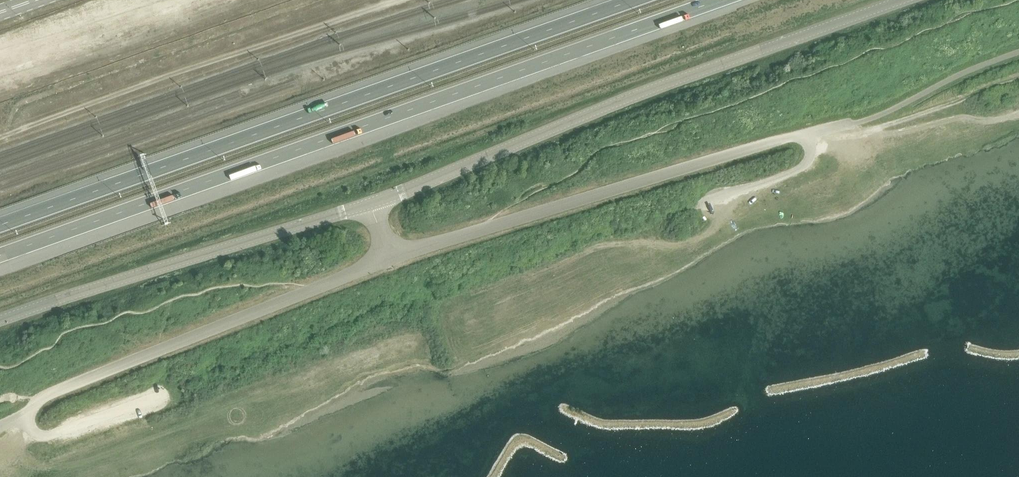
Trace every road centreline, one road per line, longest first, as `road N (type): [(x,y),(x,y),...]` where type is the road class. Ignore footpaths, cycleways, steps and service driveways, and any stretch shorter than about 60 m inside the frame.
road 1 (unclassified): [(0,321),(372,203),(620,101),(903,0)]
road 2 (trunk): [(0,255),(720,0)]
road 3 (trunk): [(635,0),(0,225)]
road 4 (track): [(842,126),(859,133),(885,126),(1018,77)]

